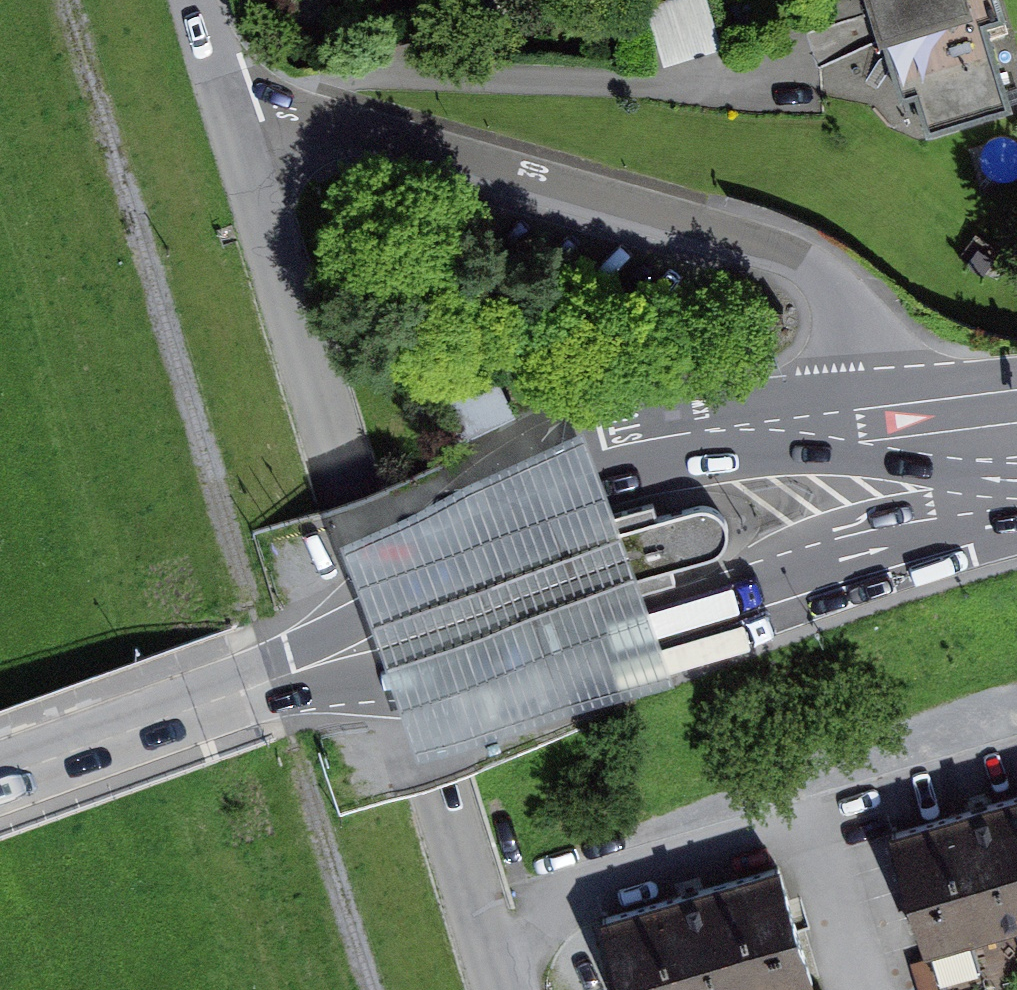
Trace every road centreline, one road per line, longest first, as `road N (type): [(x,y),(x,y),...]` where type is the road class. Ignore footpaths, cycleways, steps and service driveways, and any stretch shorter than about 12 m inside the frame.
road 1 (residential): [(251,97),(361,493),(514,989)]
road 2 (residential): [(251,97),(467,148),(805,252),(872,319),(948,487)]
road 3 (primary): [(948,487),(843,459),(728,457),(619,477),(481,533),(310,669)]
road 4 (primary): [(310,669),(458,674),(544,654),(800,574),(948,487)]
road 5 (primary): [(310,669),(0,780)]

